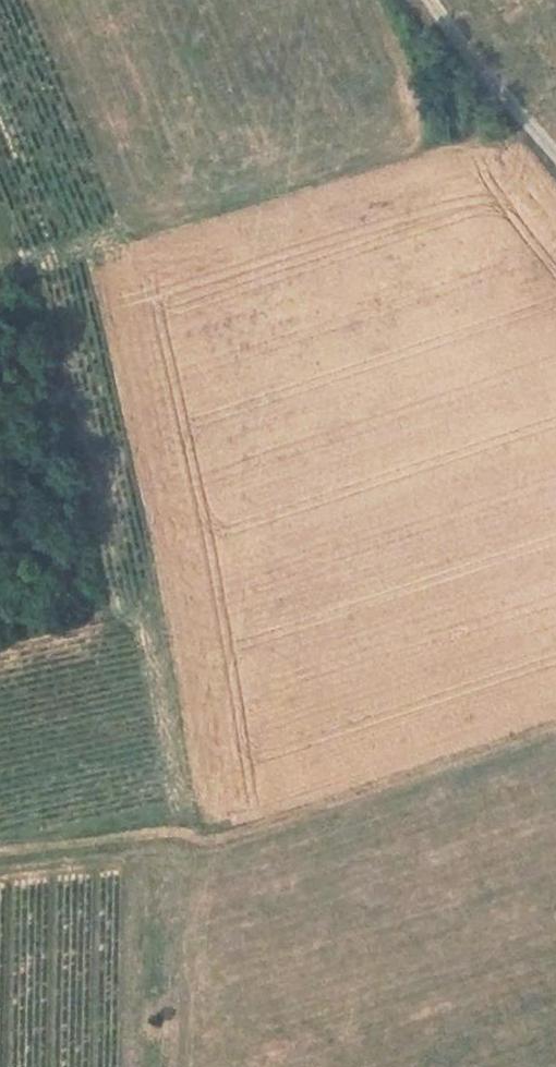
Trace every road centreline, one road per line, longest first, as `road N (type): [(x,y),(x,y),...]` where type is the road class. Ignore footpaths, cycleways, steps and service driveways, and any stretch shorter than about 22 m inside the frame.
road 1 (track): [(555,157),(432,0)]
road 2 (track): [(119,856),(0,871)]

